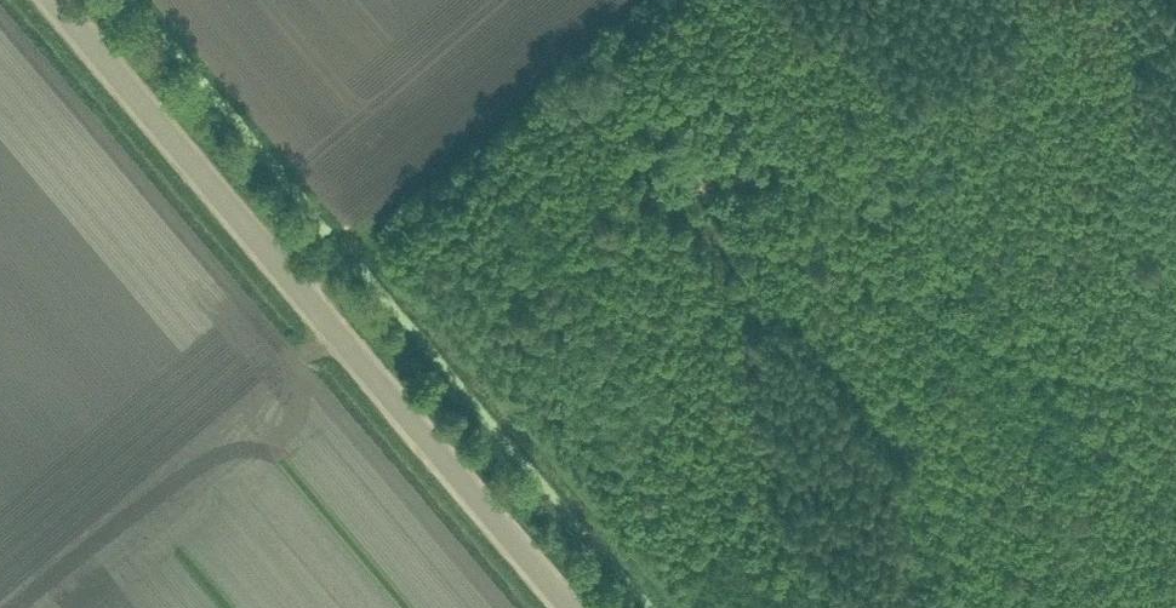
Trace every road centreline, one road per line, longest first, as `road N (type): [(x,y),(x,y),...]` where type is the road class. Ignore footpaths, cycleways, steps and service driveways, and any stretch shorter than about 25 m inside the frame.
road 1 (tertiary): [(568,607),(53,0)]

